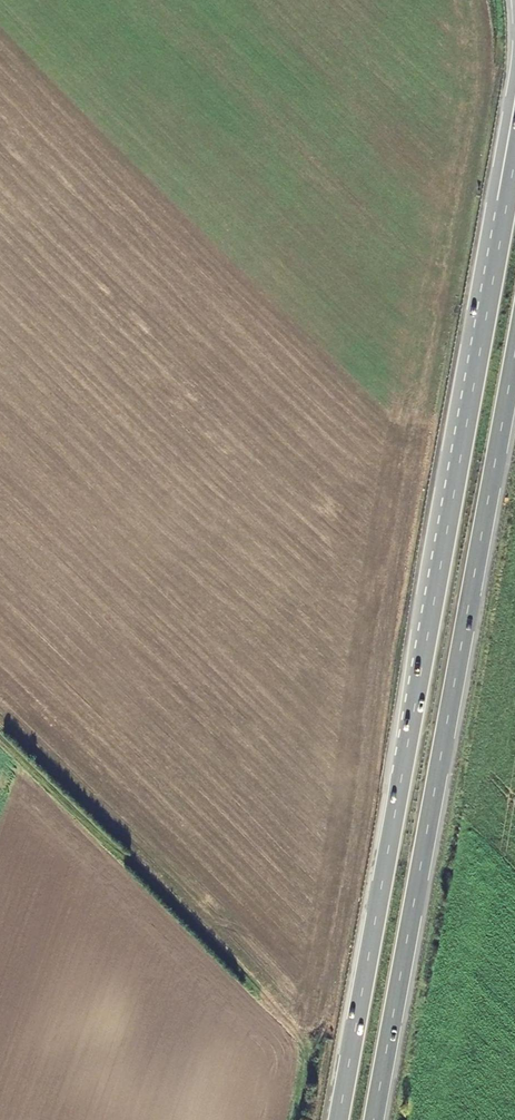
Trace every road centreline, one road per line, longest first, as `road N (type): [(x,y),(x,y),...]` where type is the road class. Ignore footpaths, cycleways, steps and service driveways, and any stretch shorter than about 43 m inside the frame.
road 1 (trunk): [(508,201),(339,1119)]
road 2 (trunk): [(374,1119),(514,352)]
road 3 (track): [(0,739),(298,1035)]
road 4 (trunk): [(514,42),(508,201)]

